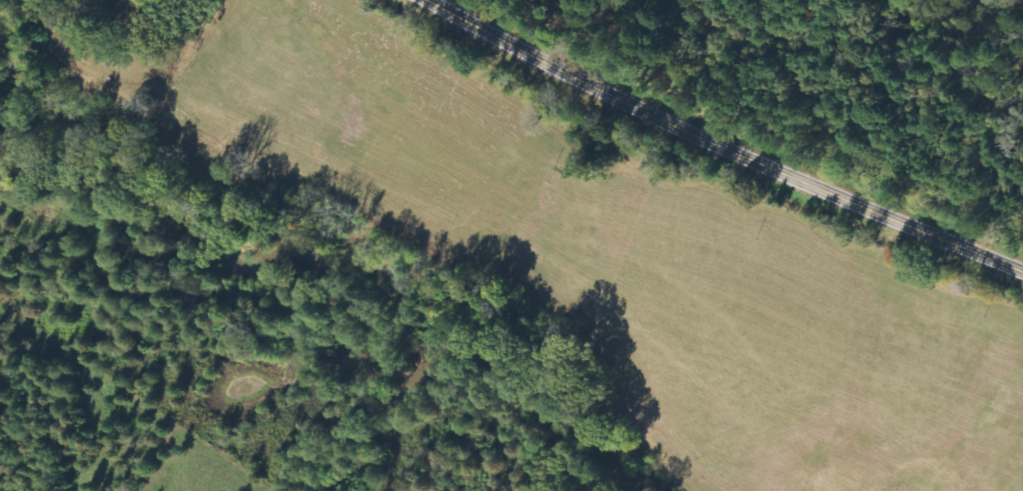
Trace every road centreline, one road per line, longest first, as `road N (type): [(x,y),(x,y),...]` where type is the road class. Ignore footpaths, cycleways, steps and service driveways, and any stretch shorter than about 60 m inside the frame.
road 1 (tertiary): [(1022,271),(819,191),(437,0)]

